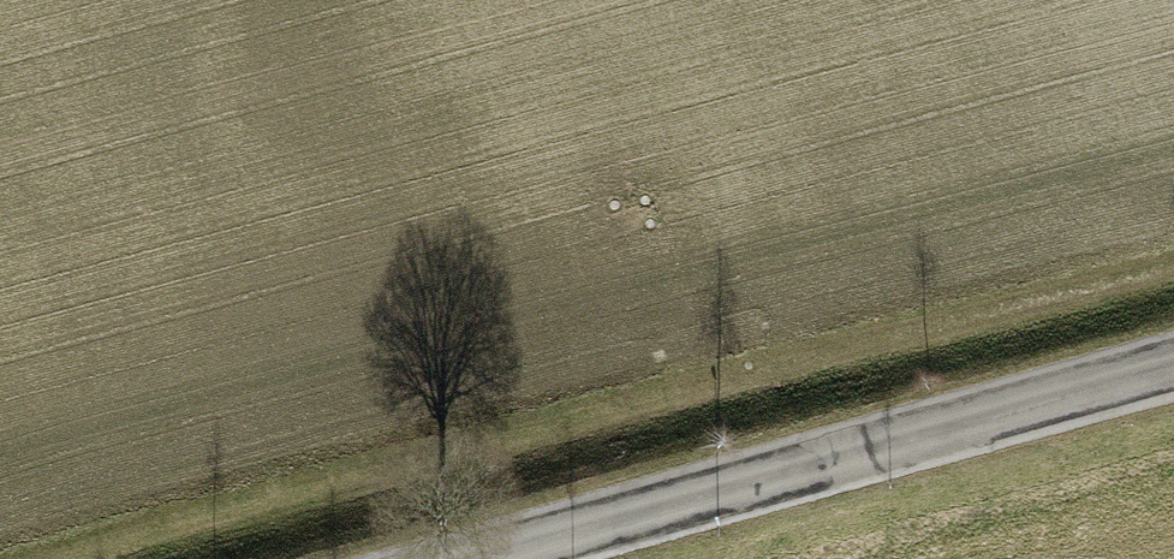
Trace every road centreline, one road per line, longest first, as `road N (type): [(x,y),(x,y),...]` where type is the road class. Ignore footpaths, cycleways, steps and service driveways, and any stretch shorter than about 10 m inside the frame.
road 1 (track): [(50,558),(780,356),(1173,261)]
road 2 (tertiary): [(1173,362),(462,558)]

